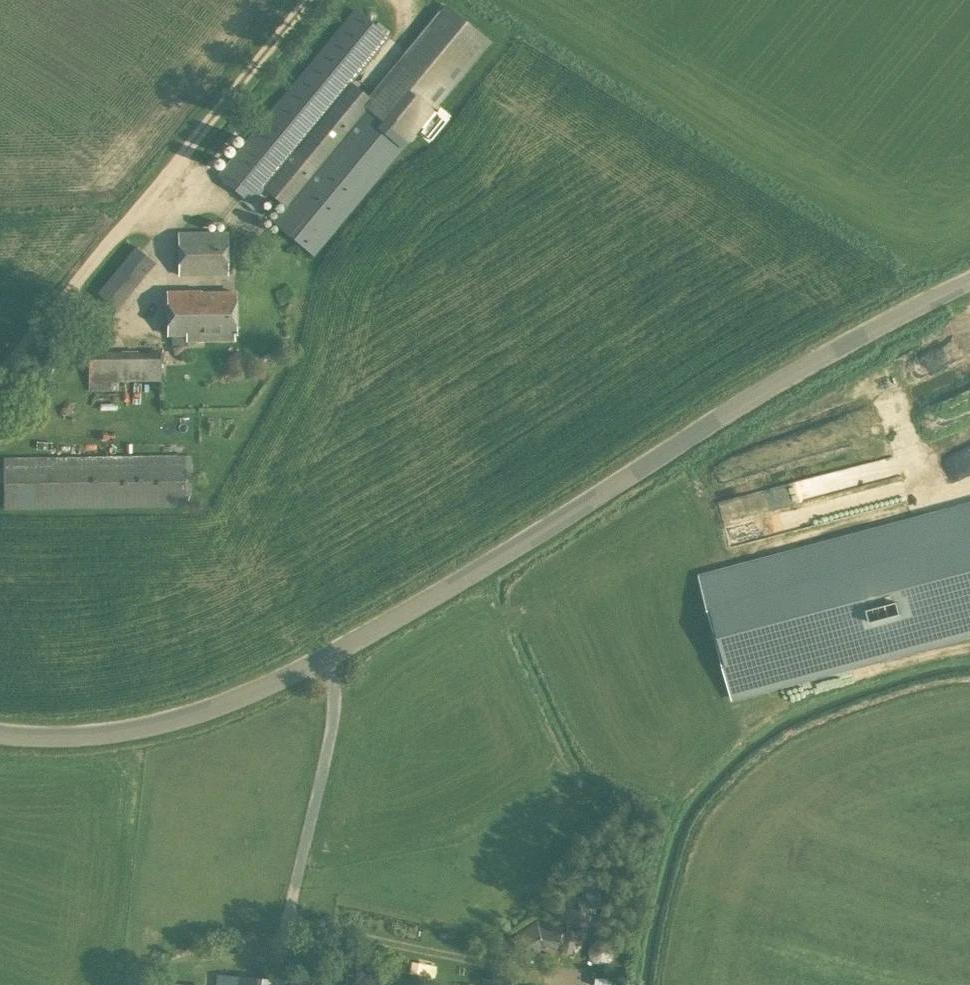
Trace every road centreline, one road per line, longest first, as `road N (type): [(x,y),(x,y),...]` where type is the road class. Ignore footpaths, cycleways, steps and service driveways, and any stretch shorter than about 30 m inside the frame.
road 1 (tertiary): [(0,735),(51,741),(132,734),(213,712),(318,666),(832,354),(969,285)]
road 2 (track): [(308,0),(0,377)]

